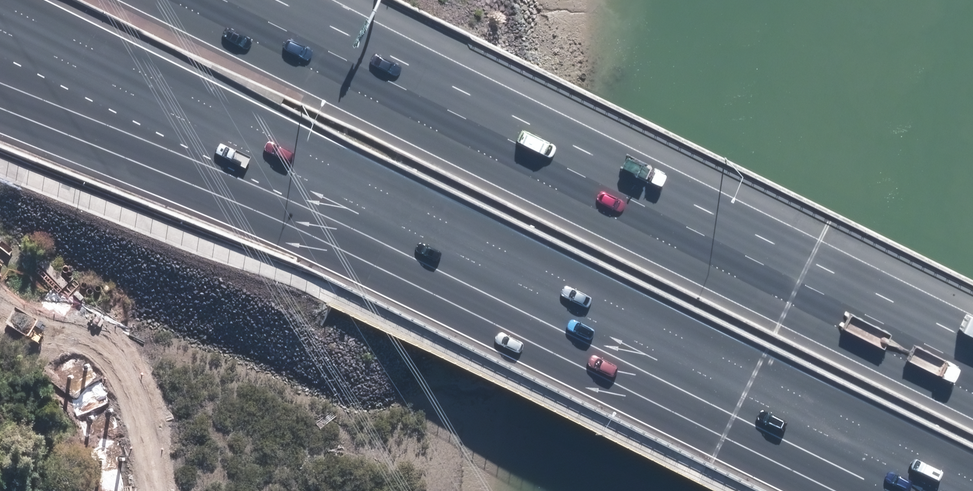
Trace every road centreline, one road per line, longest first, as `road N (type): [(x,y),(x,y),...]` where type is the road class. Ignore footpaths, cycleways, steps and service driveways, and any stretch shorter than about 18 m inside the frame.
road 1 (motorway): [(223,0),(972,367)]
road 2 (motorway): [(930,490),(354,208)]
road 3 (motorway): [(354,208),(0,33)]
road 4 (motorway): [(354,208),(0,90)]

